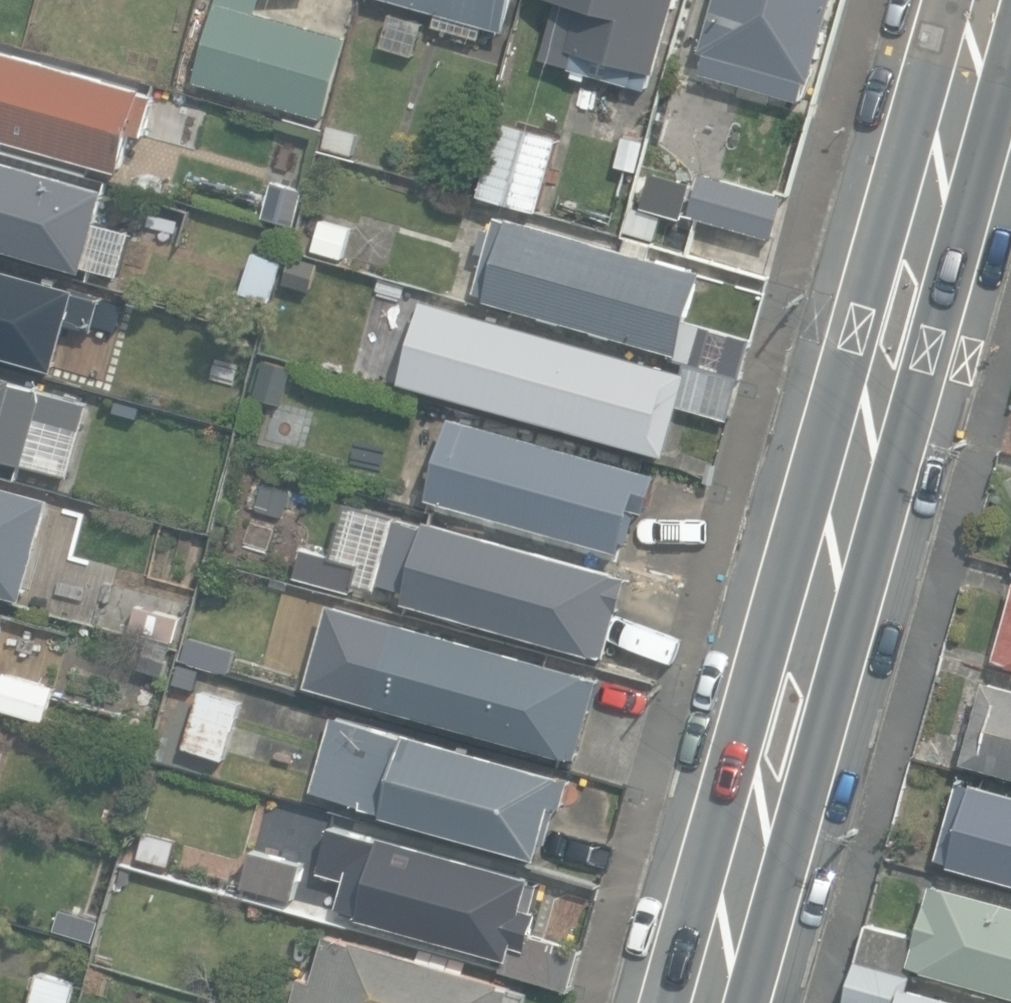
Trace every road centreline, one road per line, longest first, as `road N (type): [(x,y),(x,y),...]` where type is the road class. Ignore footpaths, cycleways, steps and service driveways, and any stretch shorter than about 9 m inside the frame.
road 1 (tertiary): [(978,40),(719,1002)]

